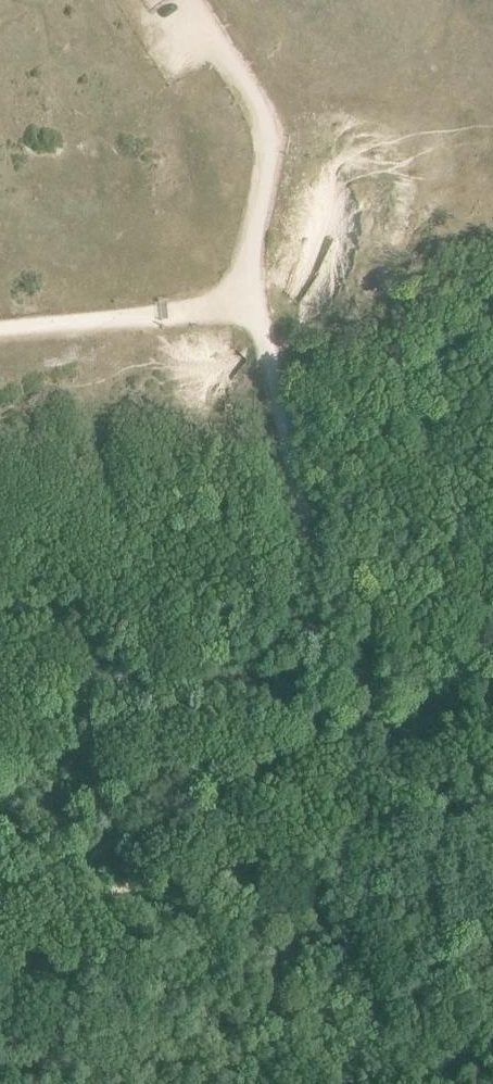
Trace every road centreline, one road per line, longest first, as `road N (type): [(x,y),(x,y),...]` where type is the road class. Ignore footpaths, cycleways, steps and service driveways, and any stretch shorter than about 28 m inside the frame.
road 1 (track): [(0,948),(492,718)]
road 2 (track): [(249,302),(274,137),(194,0)]
road 3 (track): [(303,512),(314,559),(395,601),(422,628),(492,648)]
road 4 (track): [(0,329),(249,302)]
road 5 (track): [(249,302),(303,512)]

